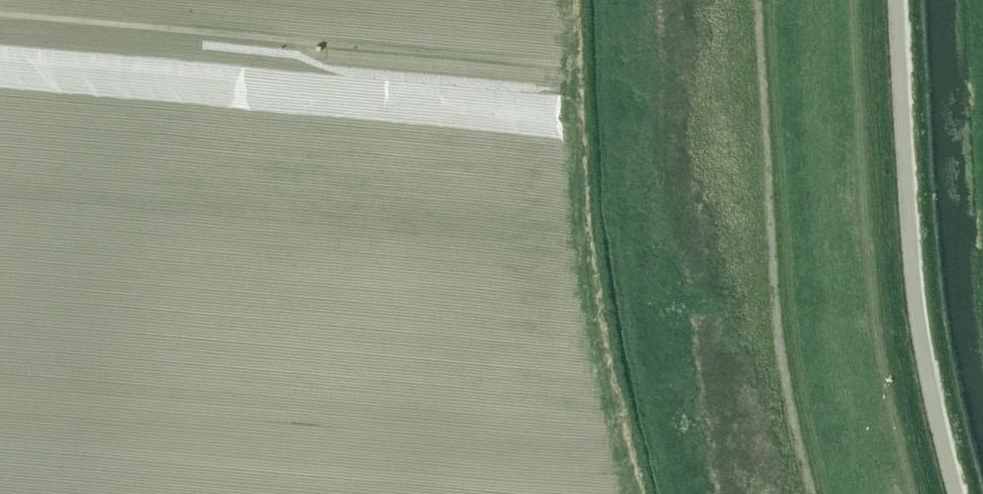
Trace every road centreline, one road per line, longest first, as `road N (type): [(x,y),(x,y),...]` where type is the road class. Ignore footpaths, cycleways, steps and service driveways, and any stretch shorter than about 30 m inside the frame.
road 1 (unclassified): [(959,493),(932,400),(911,261),(897,0)]

